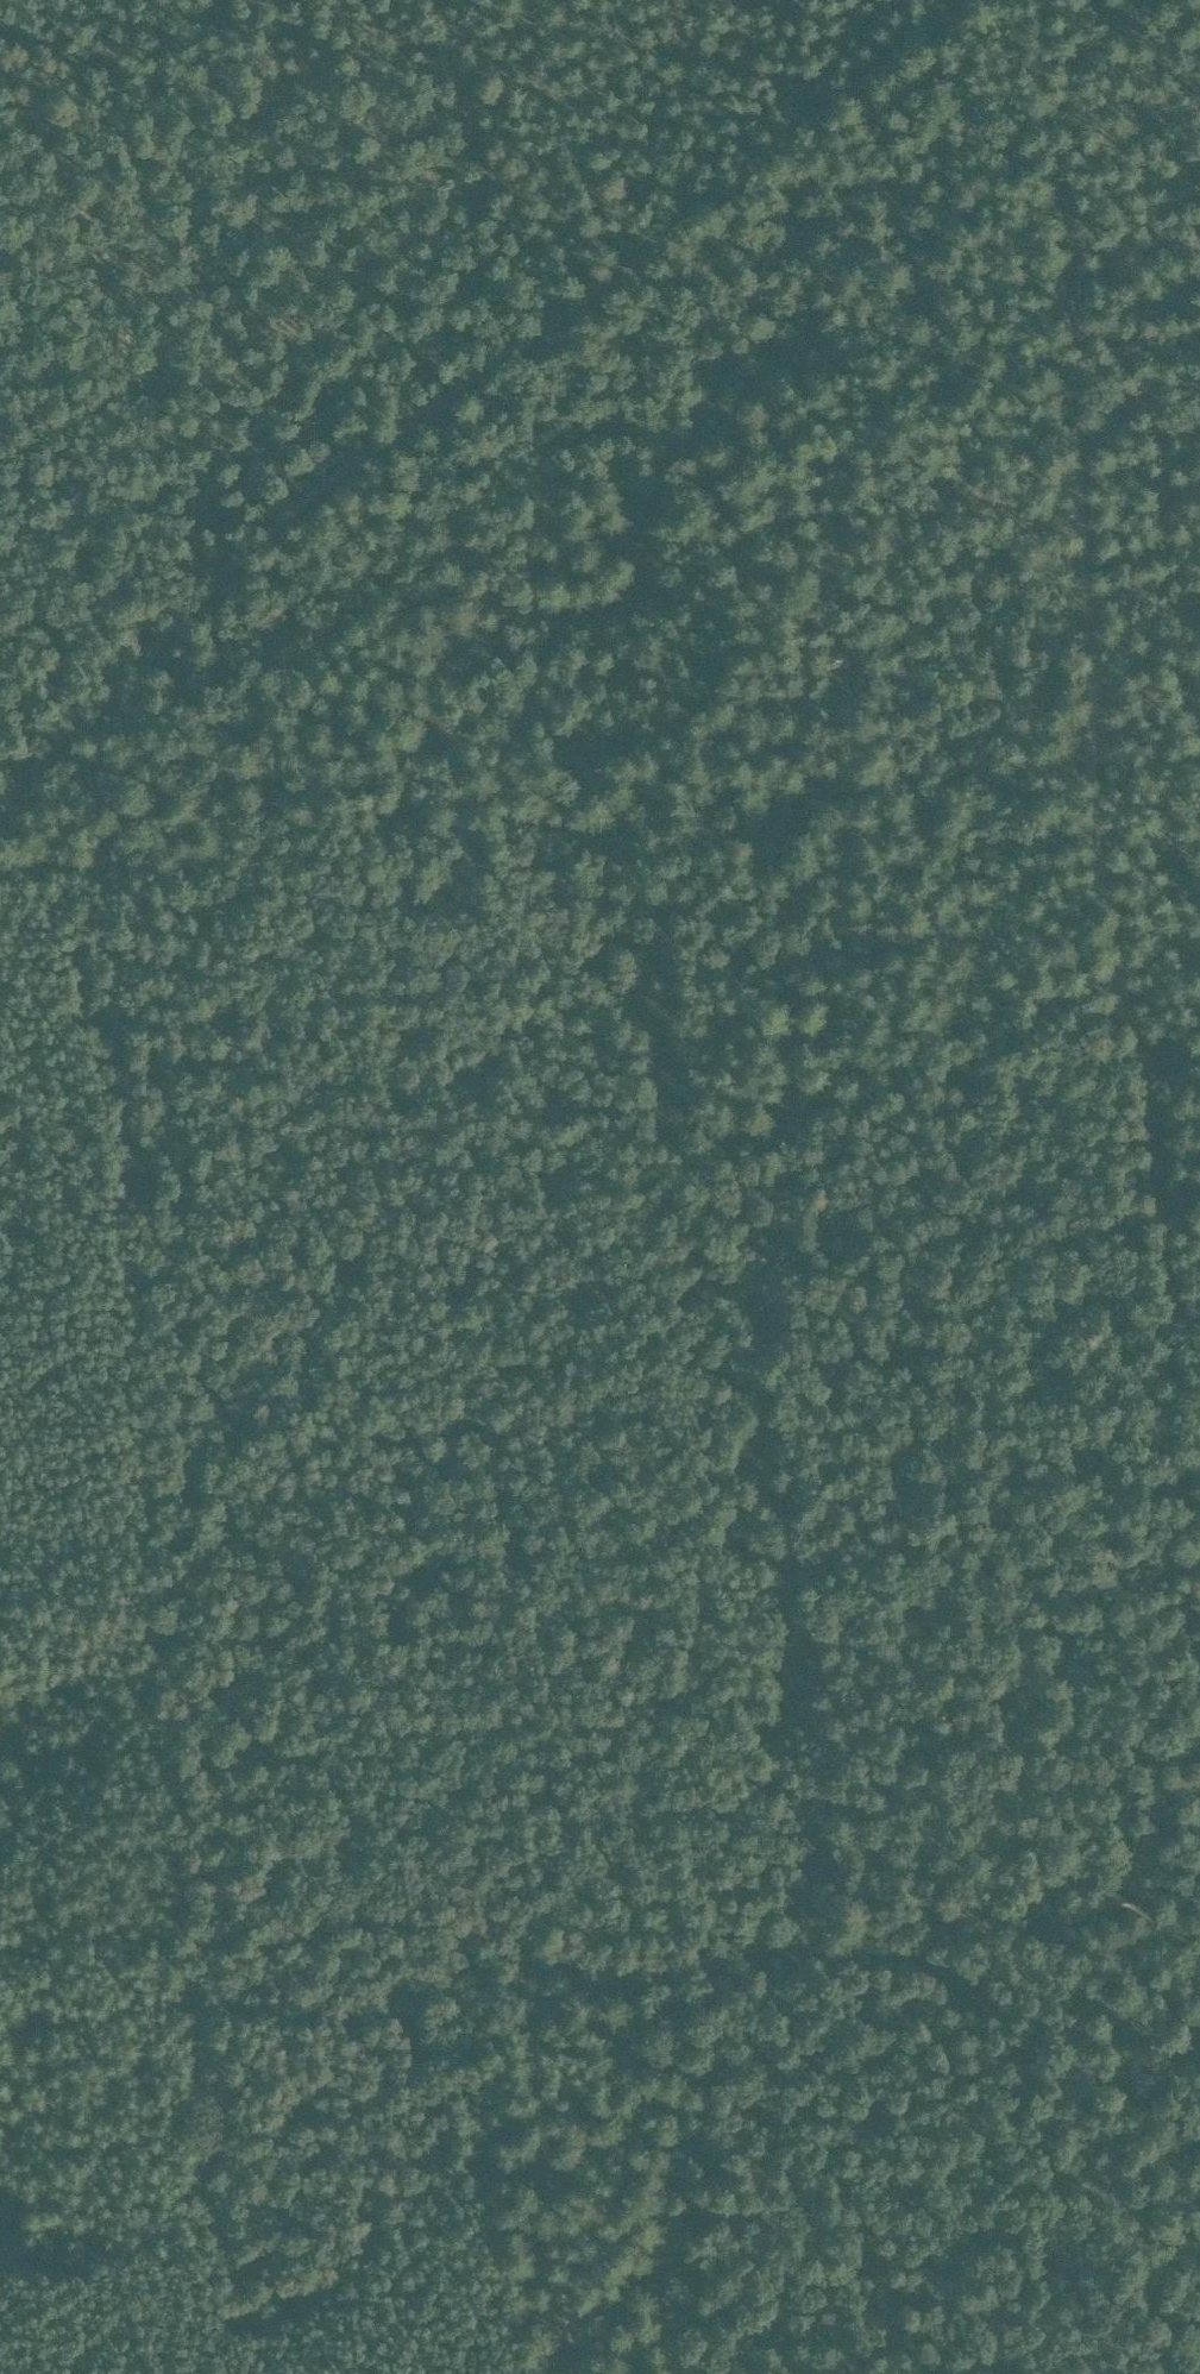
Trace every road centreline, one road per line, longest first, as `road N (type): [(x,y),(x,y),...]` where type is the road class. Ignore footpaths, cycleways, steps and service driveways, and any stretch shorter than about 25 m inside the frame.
road 1 (track): [(0,798),(267,542),(508,338),(949,0)]

